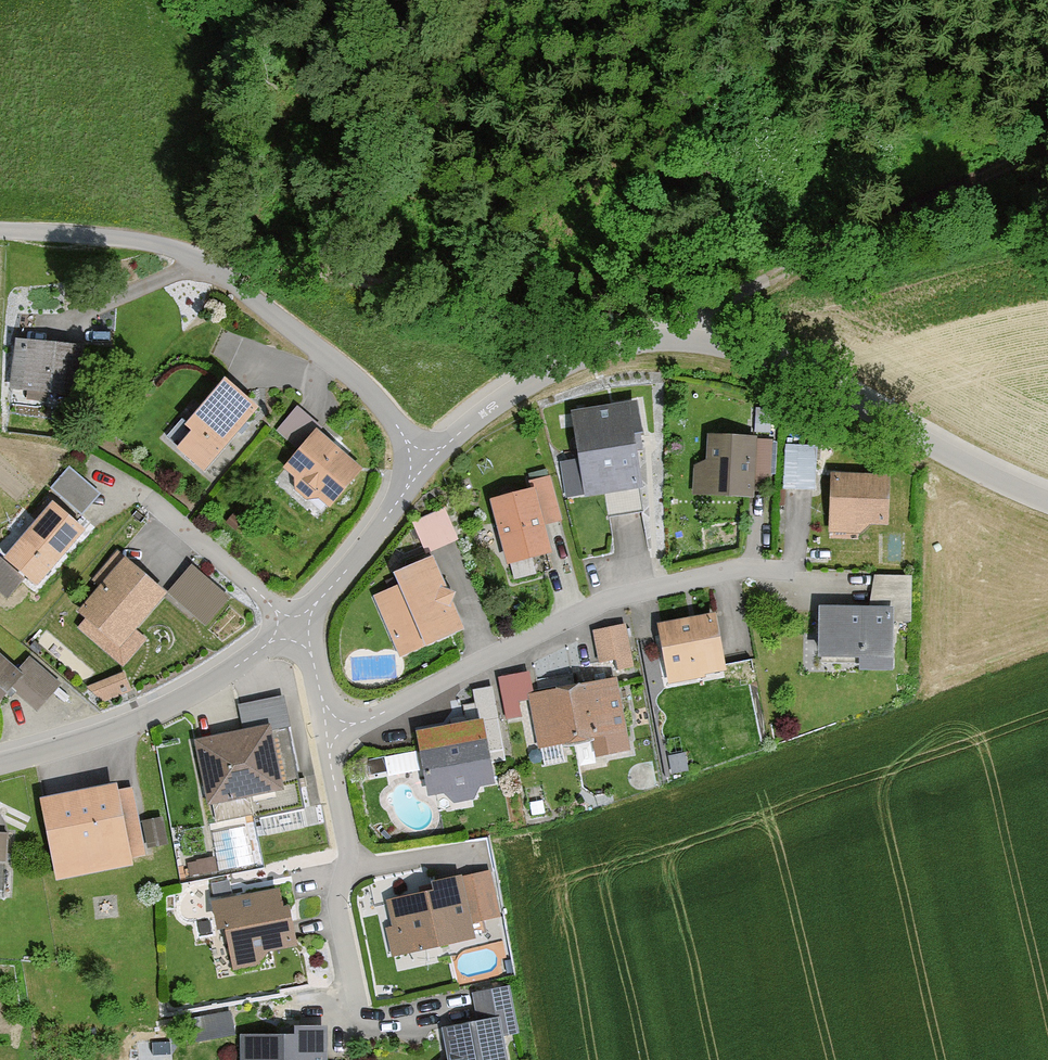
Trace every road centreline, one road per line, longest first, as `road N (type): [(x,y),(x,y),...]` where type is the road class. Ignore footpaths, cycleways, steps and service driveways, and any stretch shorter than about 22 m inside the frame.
road 1 (unclassified): [(425,467),(510,393),(571,361),(627,343),(689,340),(807,376),(1047,498)]
road 2 (unclassified): [(425,467),(361,383),(203,261),(136,241),(0,233)]
road 3 (residential): [(326,732),(373,718),(601,603),(729,572),(798,574)]
road 4 (track): [(689,340),(719,304),(1047,152)]
road 5 (unclassified): [(0,763),(139,722),(291,625)]
road 6 (residential): [(344,872),(338,908),(362,1024),(465,1004)]
road 7 (unclassified): [(291,625),(425,467)]
road 8 (residential): [(326,732),(344,872)]

